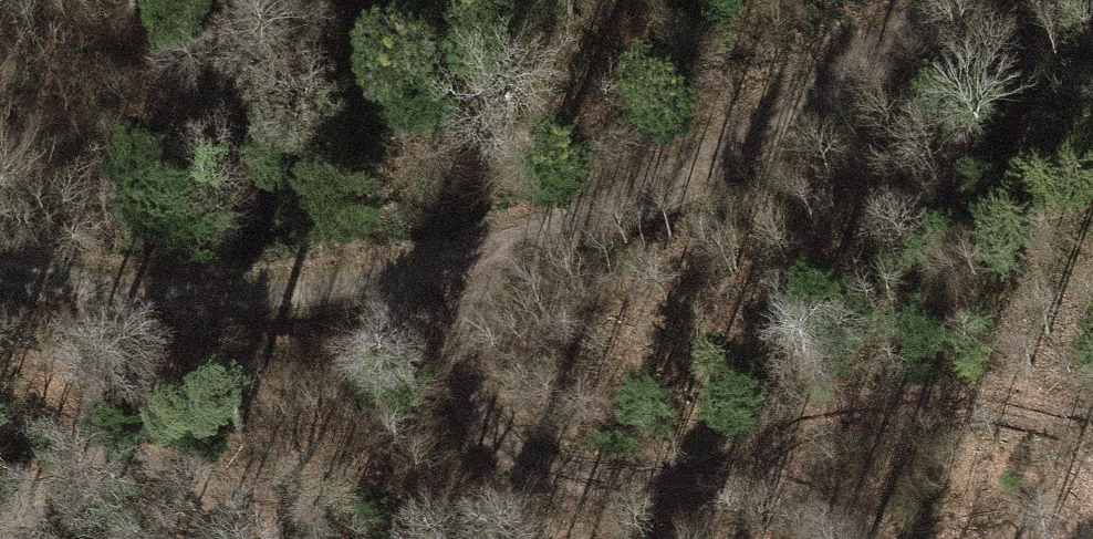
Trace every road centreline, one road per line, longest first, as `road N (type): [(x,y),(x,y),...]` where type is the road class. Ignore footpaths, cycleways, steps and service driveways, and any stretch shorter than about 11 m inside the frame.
road 1 (track): [(958,0),(610,226),(413,281),(228,307),(0,284)]
road 2 (track): [(413,281),(473,430),(538,489),(728,498),(864,538)]

